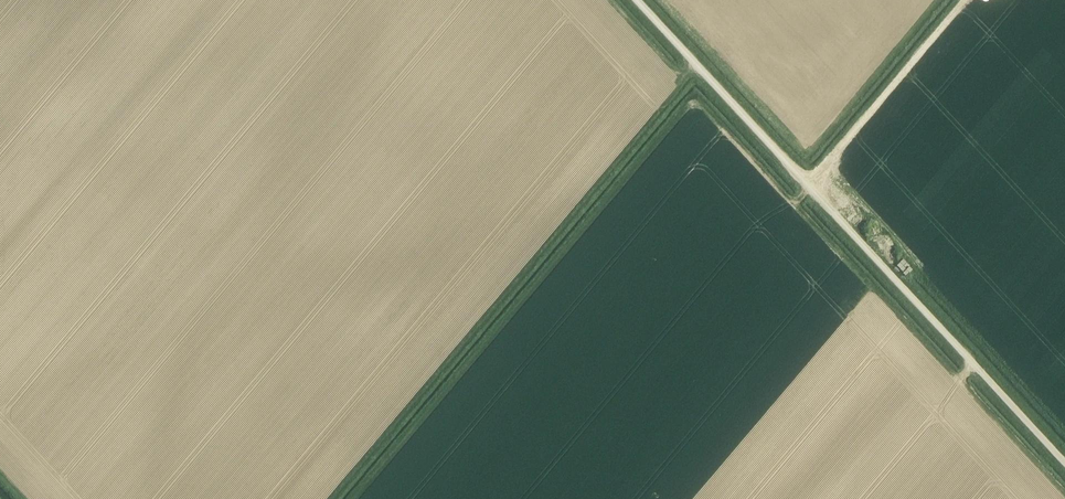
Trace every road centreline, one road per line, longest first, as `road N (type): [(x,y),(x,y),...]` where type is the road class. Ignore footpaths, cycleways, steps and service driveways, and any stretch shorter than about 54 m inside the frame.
road 1 (unclassified): [(1064,464),(636,0)]
road 2 (track): [(810,187),(966,0)]

